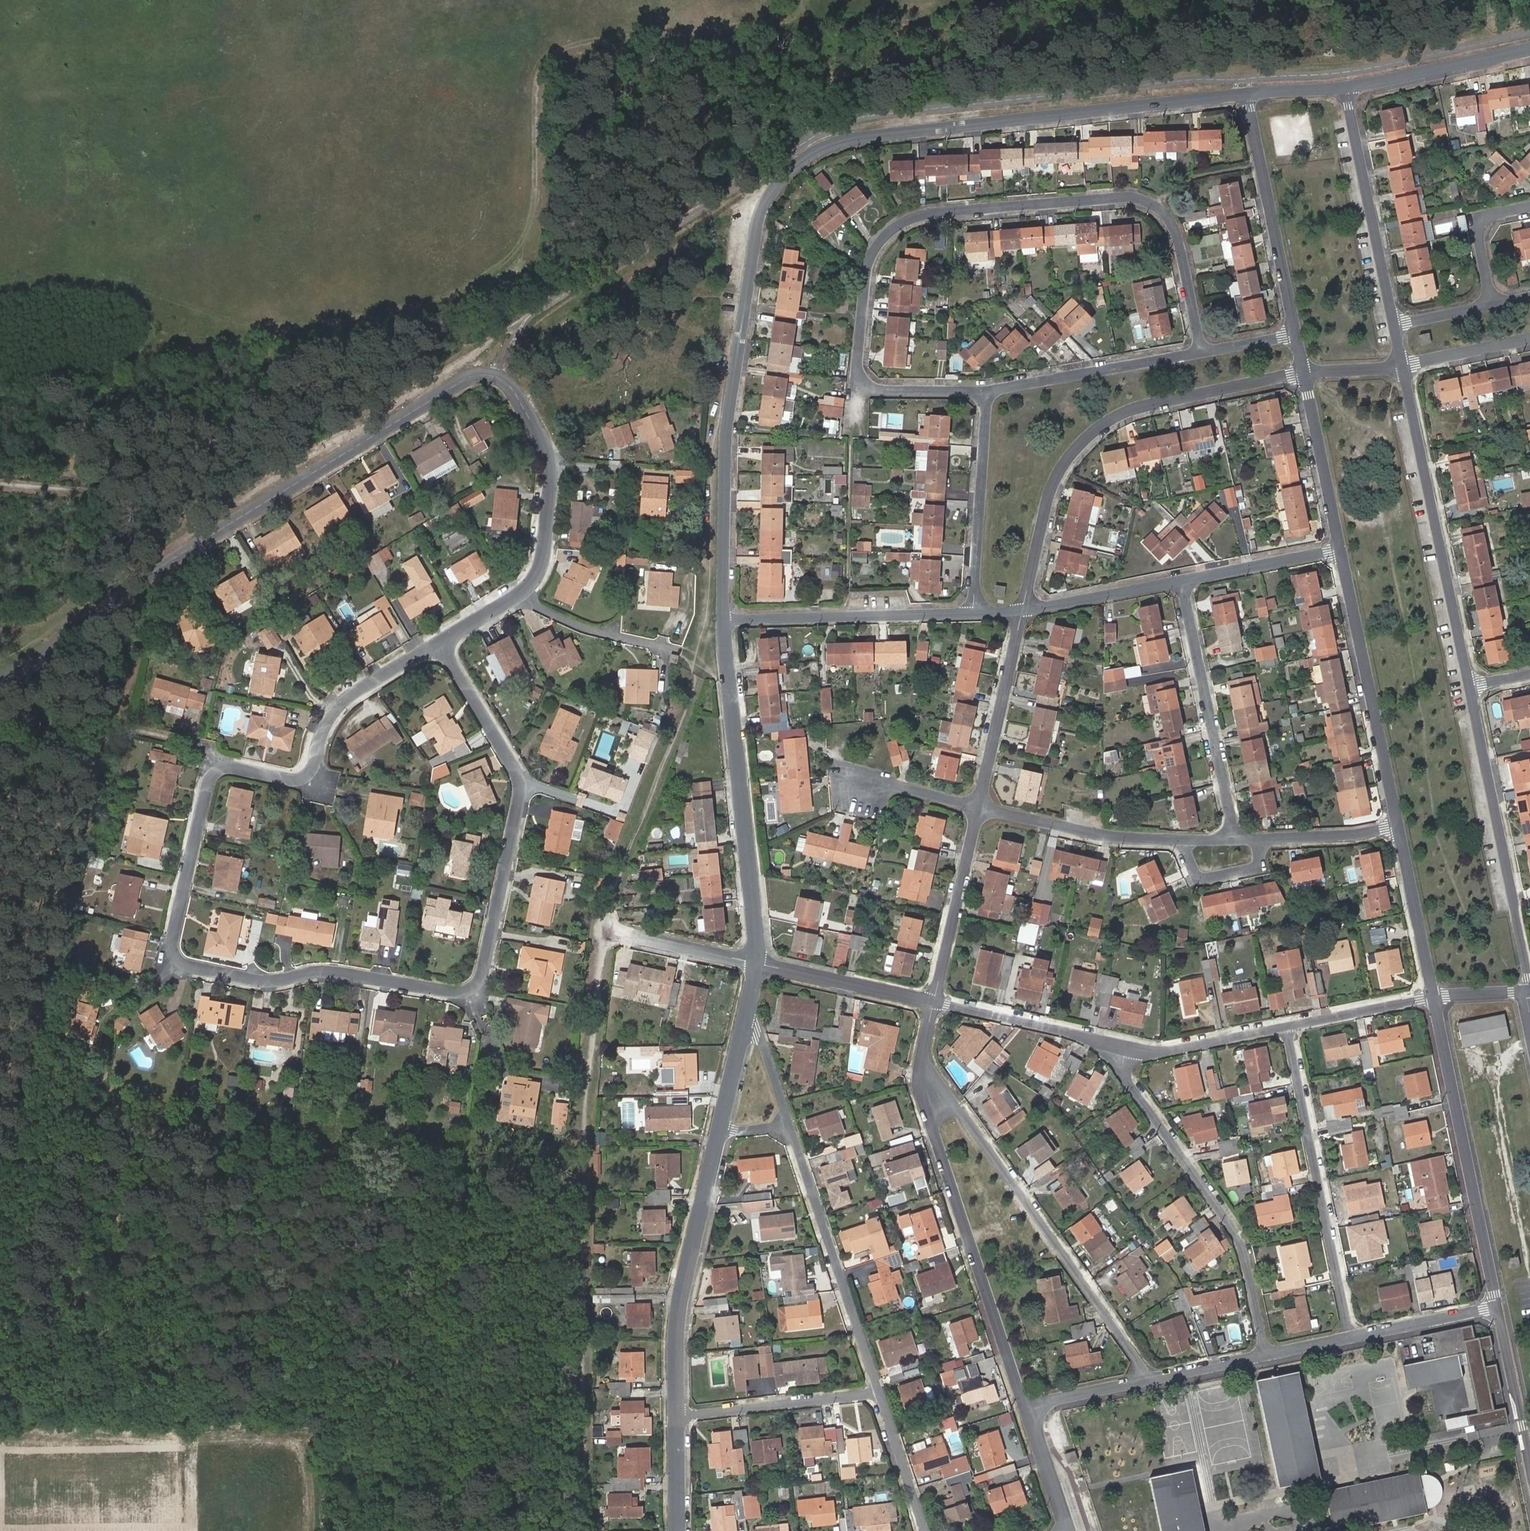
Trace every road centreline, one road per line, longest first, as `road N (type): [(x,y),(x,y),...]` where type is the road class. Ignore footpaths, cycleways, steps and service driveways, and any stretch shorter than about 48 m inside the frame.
road 1 (residential): [(440,644),(343,704),(307,776),(228,766),(212,775),(176,956),(252,980),(332,971),(471,989),(481,977),(502,885),(520,795),(516,770)]
road 2 (residential): [(1245,95),(863,136),(817,151),(782,179),(759,228),(726,431),(723,620)]
road 3 (residential): [(0,681),(227,525),(461,382),(498,375),(515,391),(551,466),(546,547),(526,589),(440,644)]
road 4 (residential): [(1202,352),(1179,226),(1161,209),(1124,197),(934,213),(895,227),(868,270),(859,378),(878,390),(987,392)]
road 5 (track): [(612,929),(585,1150),(587,1530)]
road 6 (residential): [(1026,606),(1057,475),(1100,424),(1152,403),(1304,374)]
road 7 (track): [(308,1530),(305,1433),(0,1438)]
road 8 (residential): [(1154,1379),(925,1056)]
road 9 (residential): [(1029,1405),(921,1078),(925,1056)]
road 10 (residential): [(1267,1357),(1247,1246),(1129,1073),(1120,1045)]
road 11 (residential): [(723,620),(756,964)]
road 12 (residential): [(1404,369),(1468,688)]
road 13 (residential): [(1497,1308),(1434,998)]
road 14 (residential): [(1353,1337),(1292,1028)]
road 15 (residential): [(1468,688),(1529,990)]
road 16 (residential): [(723,1123),(679,1318),(680,1411)]
road 17 (residential): [(1397,830),(1339,549)]
road 18 (residential): [(789,1117),(878,1388)]
road 19 (track): [(612,929),(633,842),(695,683),(692,672)]
road 20 (residential): [(1235,834),(1111,835),(980,807)]
road 21 (residential): [(1181,583),(1235,834)]
road 22 (residential): [(973,612),(723,620)]
road 23 (residential): [(1295,335),(1245,95)]
road 24 (residential): [(1346,87),(1395,326)]
road 25 (residential): [(973,612),(987,392)]
road 26 (residential): [(987,392),(1202,352)]
road 27 (residential): [(980,807),(1026,606)]
road 28 (track): [(1529,1277),(1495,1076)]
road 29 (residential): [(936,1003),(980,807)]
road 30 (residential): [(878,1388),(680,1411)]
road 31 (residential): [(936,1003),(1120,1045)]
road 32 (residential): [(1529,47),(1346,87)]
road 33 (residential): [(756,964),(936,1003)]
road 34 (residential): [(1339,549),(1304,374)]
road 35 (residential): [(1120,1045),(1157,1049),(1292,1028)]
road 36 (residential): [(1434,998),(1397,830)]
road 37 (residential): [(1529,1467),(1497,1308)]
road 38 (residential): [(1397,830),(1235,834)]
road 39 (residential): [(1339,549),(1181,583)]
road 40 (residential): [(1181,583),(1026,606)]
road 41 (residential): [(878,1388),(926,1530)]
road 42 (residential): [(612,929),(756,964)]
road 43 (residential): [(516,770),(440,644)]
road 44 (residential): [(1497,1308),(1353,1337)]
road 45 (residential): [(1292,1028),(1434,998)]
road 46 (residential): [(1529,208),(1476,220),(1492,304)]
road 47 (residential): [(1068,1530),(1029,1405)]
road 48 (residential): [(1404,369),(1529,341)]
road 49 (residential): [(980,807),(894,785),(855,788)]
road 50 (residential): [(1154,1379),(1029,1405)]
road 51 (residential): [(751,999),(723,1123)]
road 52 (residential): [(751,999),(789,1117)]

